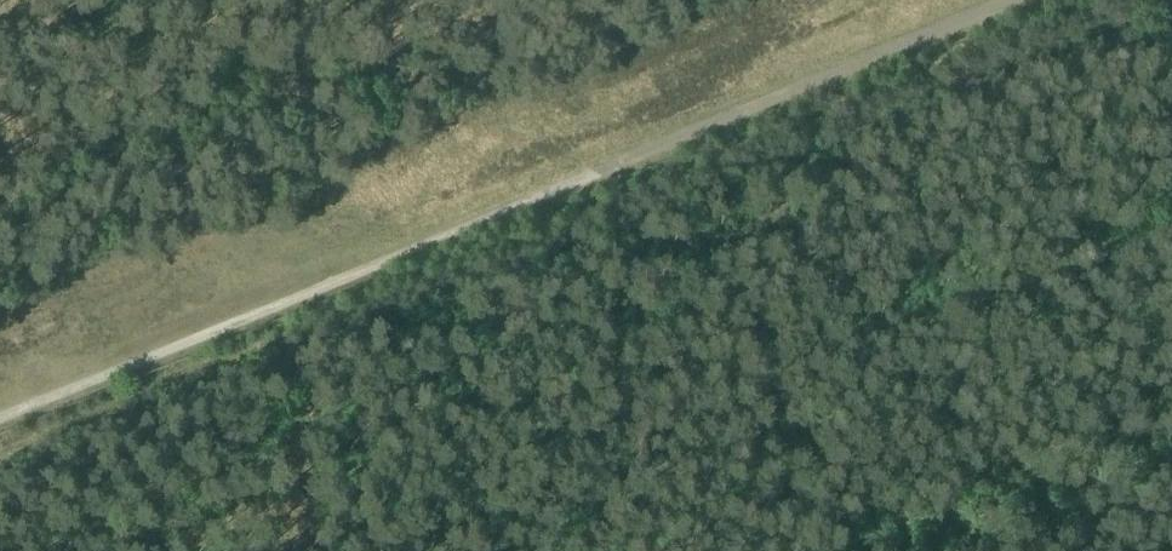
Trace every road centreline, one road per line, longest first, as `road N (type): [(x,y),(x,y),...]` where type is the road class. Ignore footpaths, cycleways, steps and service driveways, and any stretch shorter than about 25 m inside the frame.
road 1 (track): [(990,0),(0,410)]
road 2 (track): [(308,550),(277,354)]

